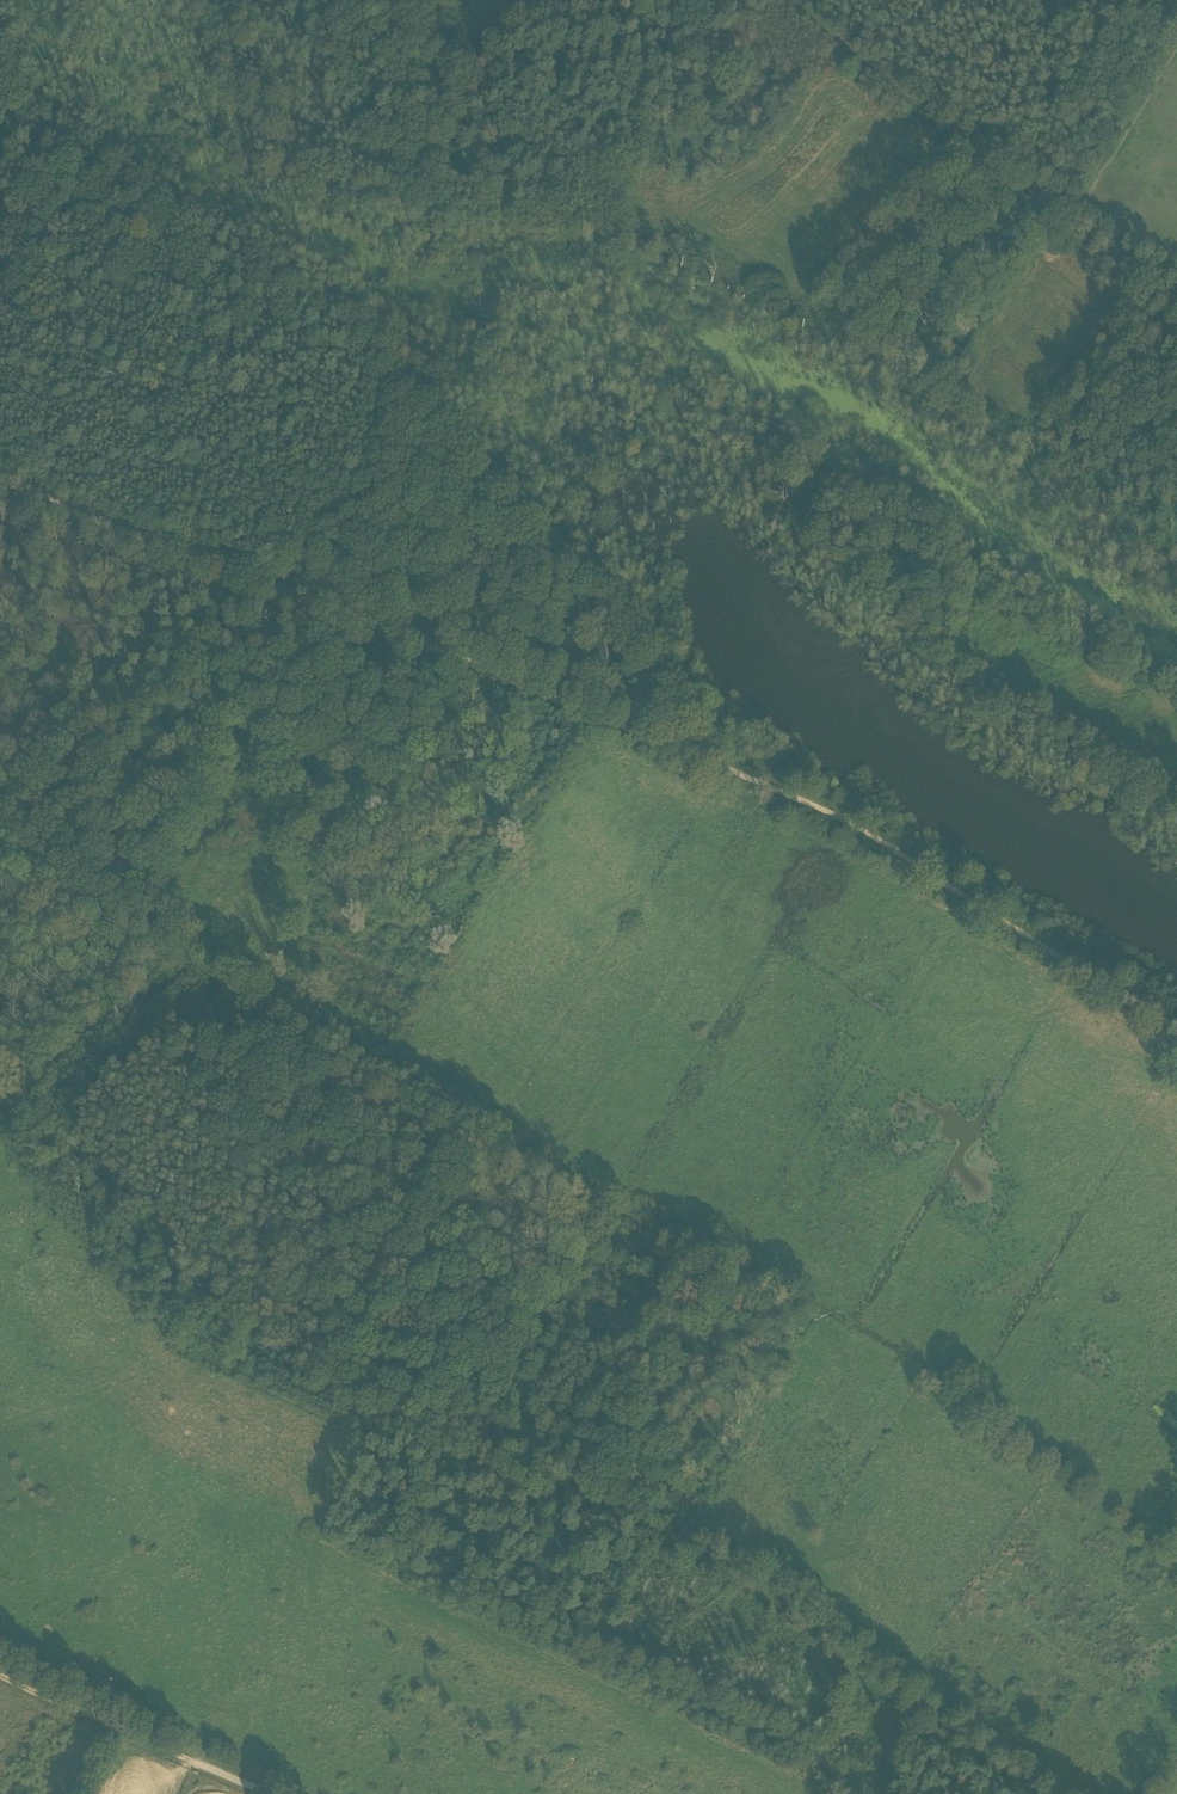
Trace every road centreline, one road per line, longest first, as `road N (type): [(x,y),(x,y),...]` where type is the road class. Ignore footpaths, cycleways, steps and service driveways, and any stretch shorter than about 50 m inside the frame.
road 1 (track): [(1176,1029),(846,827),(729,769),(296,589),(54,504),(0,453)]
road 2 (track): [(436,1441),(552,1478),(825,1637),(855,1667),(1032,1793)]
road 3 (track): [(1045,208),(785,0)]
road 4 (track): [(278,1793),(119,1719)]
road 5 (track): [(1176,296),(1045,208)]
road 6 (track): [(119,1719),(0,1665)]

